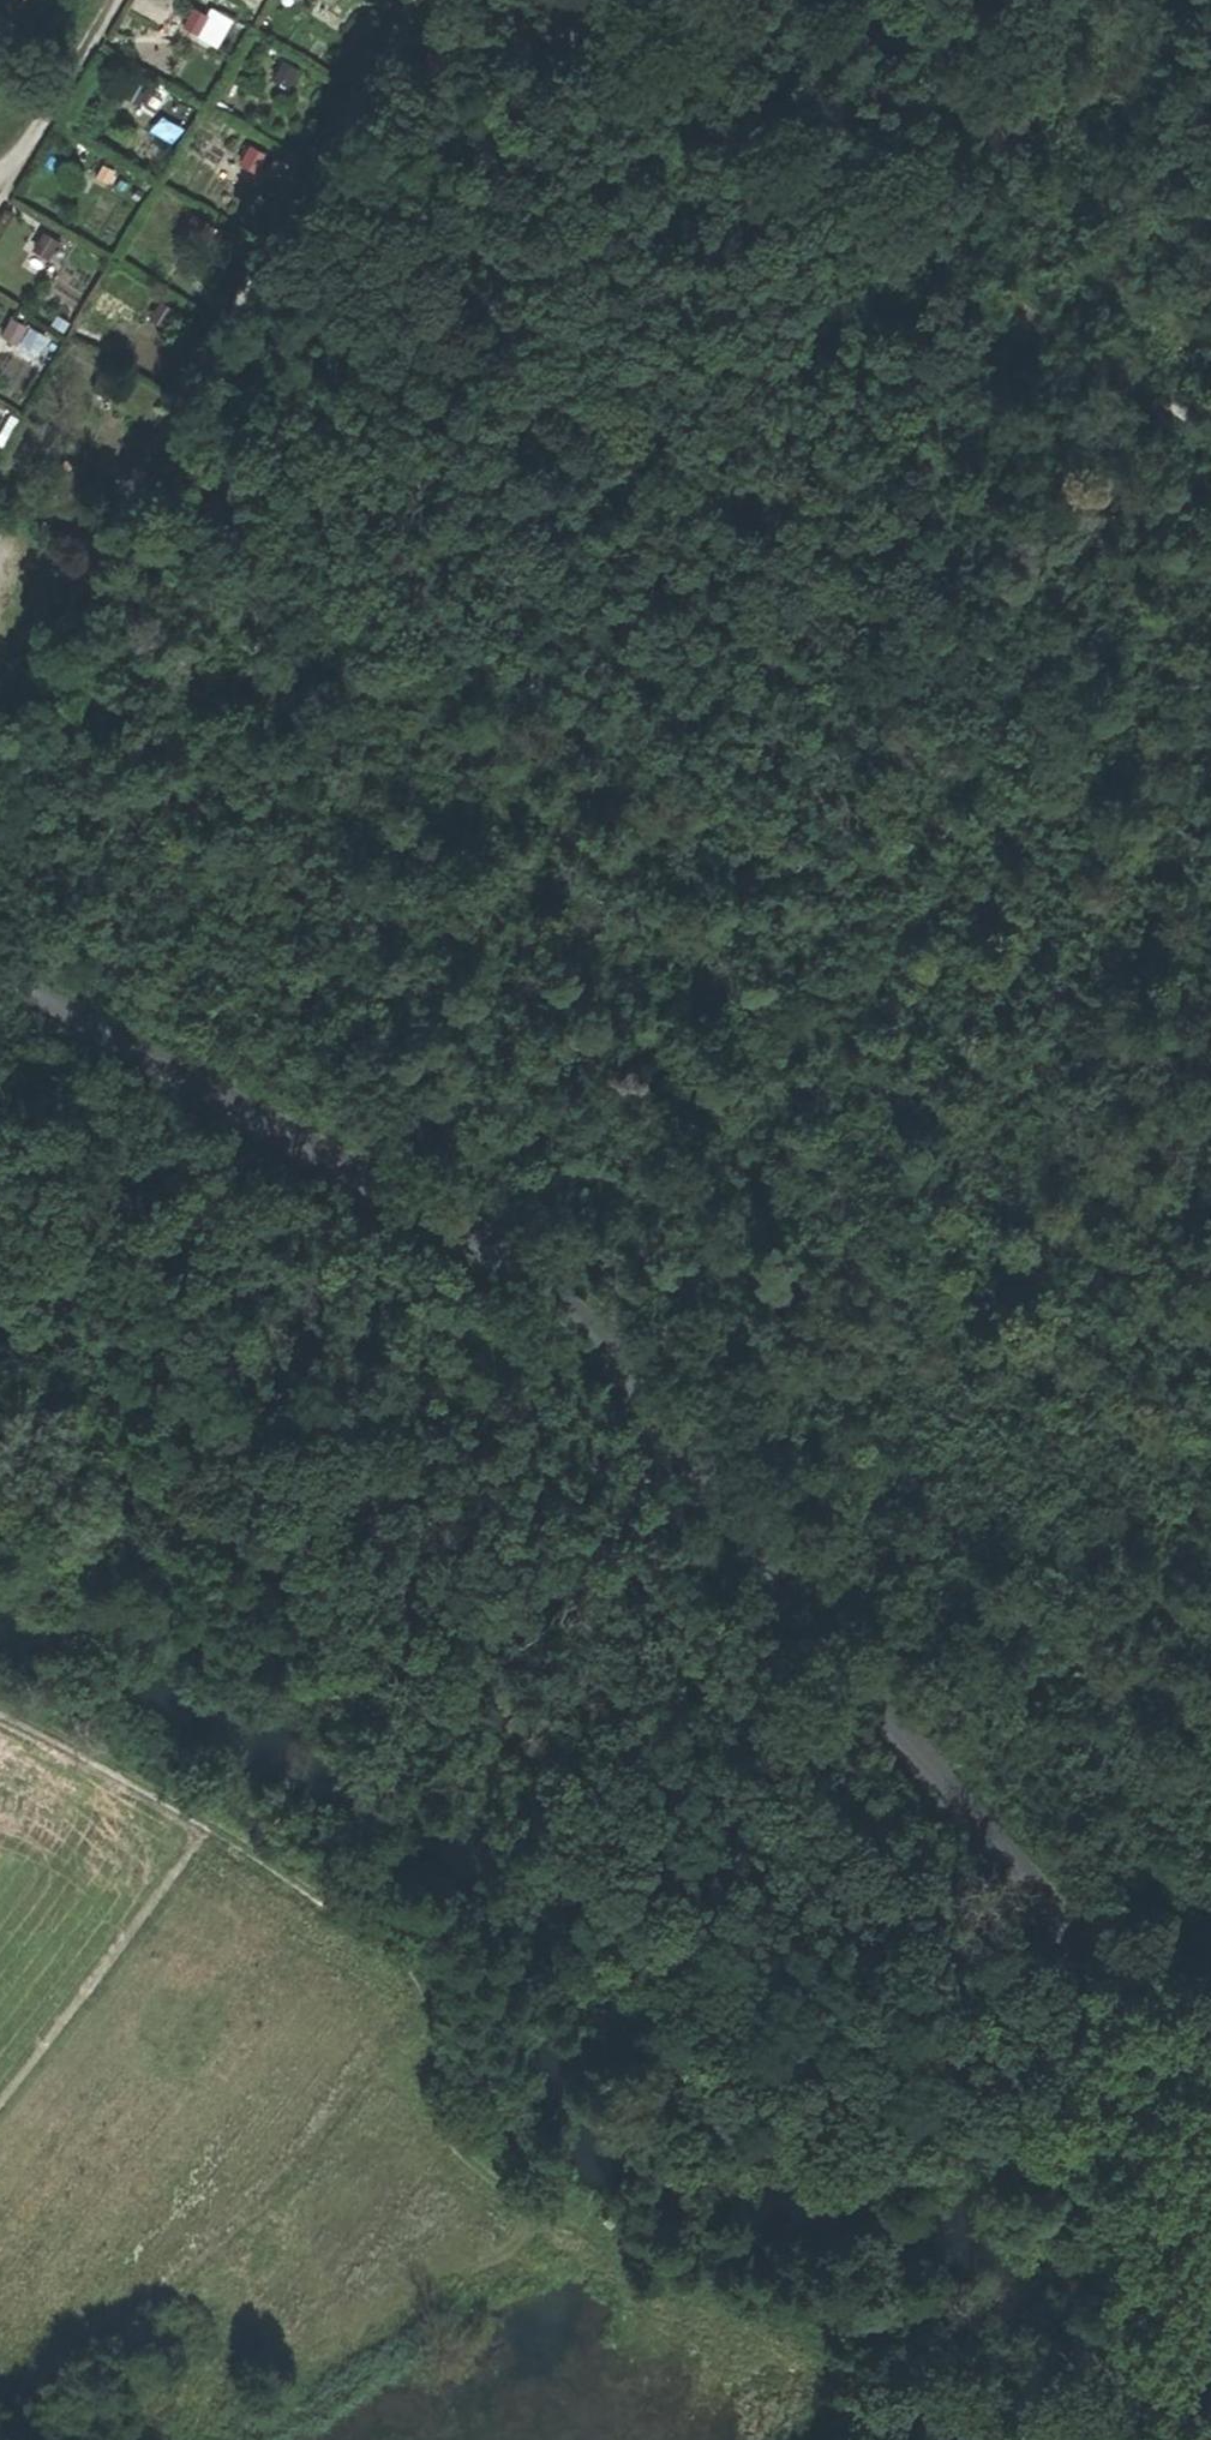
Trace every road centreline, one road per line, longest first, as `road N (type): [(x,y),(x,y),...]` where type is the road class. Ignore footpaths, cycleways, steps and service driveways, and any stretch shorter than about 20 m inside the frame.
road 1 (unclassified): [(0,971),(268,1122),(574,1312),(1113,1970),(1166,2439)]

